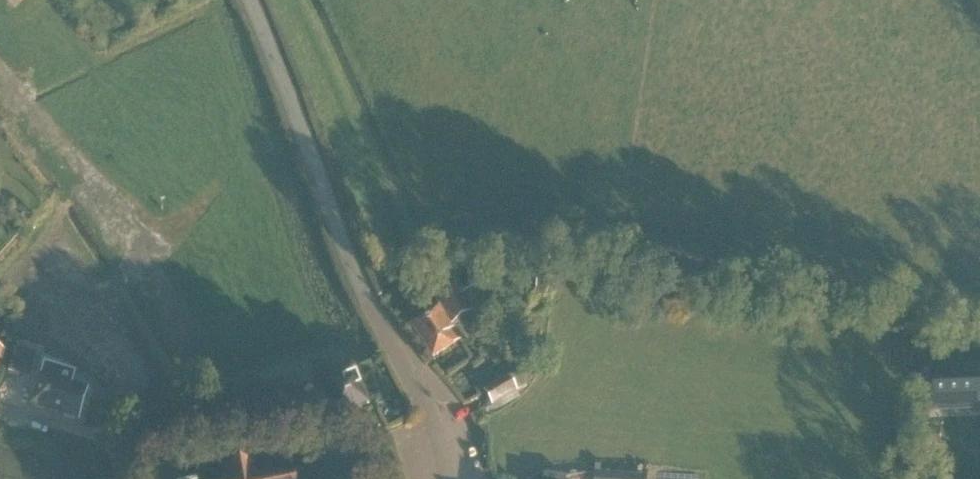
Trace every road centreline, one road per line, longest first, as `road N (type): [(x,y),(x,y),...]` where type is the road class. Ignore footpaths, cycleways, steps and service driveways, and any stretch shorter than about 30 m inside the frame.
road 1 (tertiary): [(448,478),(423,404),(348,258),(249,0)]
road 2 (residential): [(120,478),(118,459),(99,436),(0,408)]

